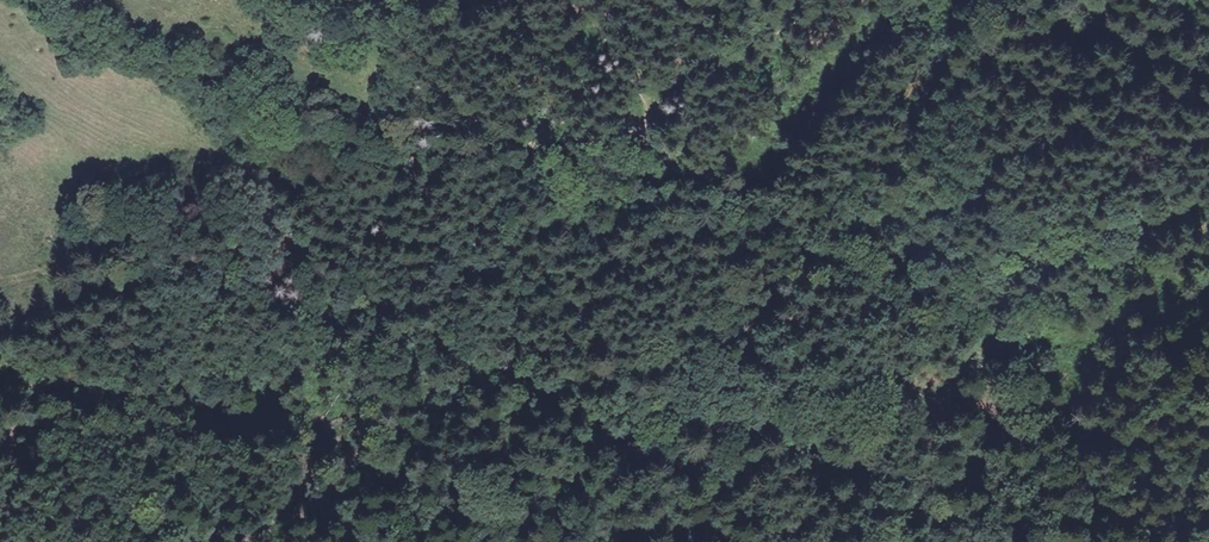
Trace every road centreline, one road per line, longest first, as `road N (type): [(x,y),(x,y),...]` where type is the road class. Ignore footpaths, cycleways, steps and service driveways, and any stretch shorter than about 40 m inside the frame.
road 1 (track): [(596,541),(626,422),(713,340),(735,245),(717,225),(701,176),(646,134),(628,131)]
road 2 (track): [(628,131),(461,153),(296,103)]
road 3 (track): [(64,0),(93,30),(135,49),(296,103)]
road 4 (track): [(0,364),(23,385),(28,408),(0,471)]

